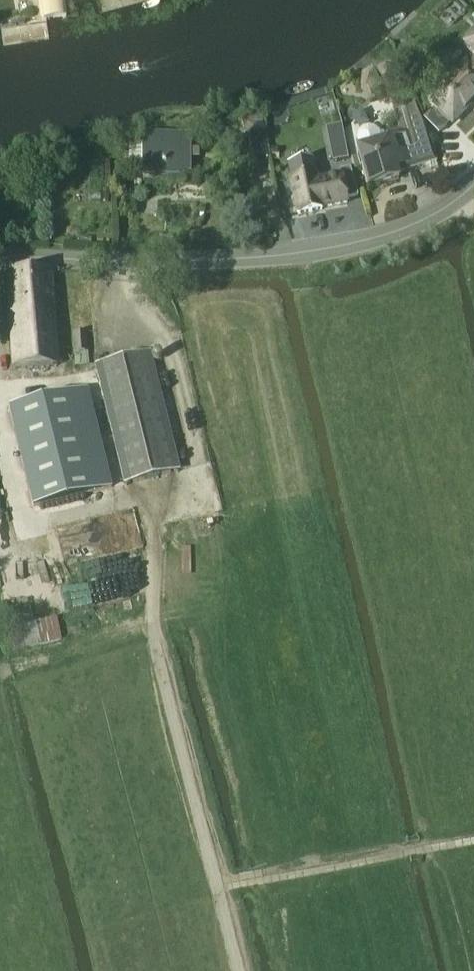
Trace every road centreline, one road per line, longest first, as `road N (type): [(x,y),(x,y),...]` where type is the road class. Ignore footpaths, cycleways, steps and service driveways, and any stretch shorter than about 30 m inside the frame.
road 1 (tertiary): [(0,255),(315,252),(415,223),(473,184)]

